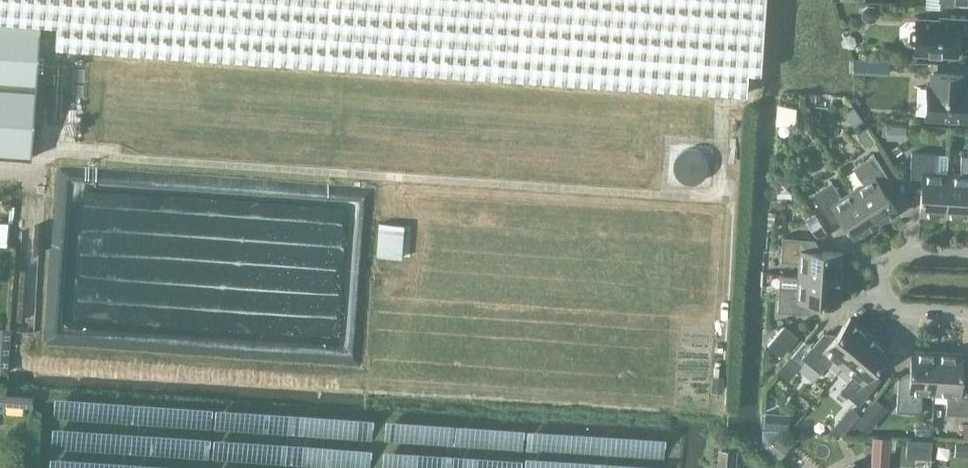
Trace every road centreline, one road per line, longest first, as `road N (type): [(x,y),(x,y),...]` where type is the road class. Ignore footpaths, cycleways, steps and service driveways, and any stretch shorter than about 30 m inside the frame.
road 1 (residential): [(967,309),(905,307),(882,296),(883,258),(910,246),(967,248)]

